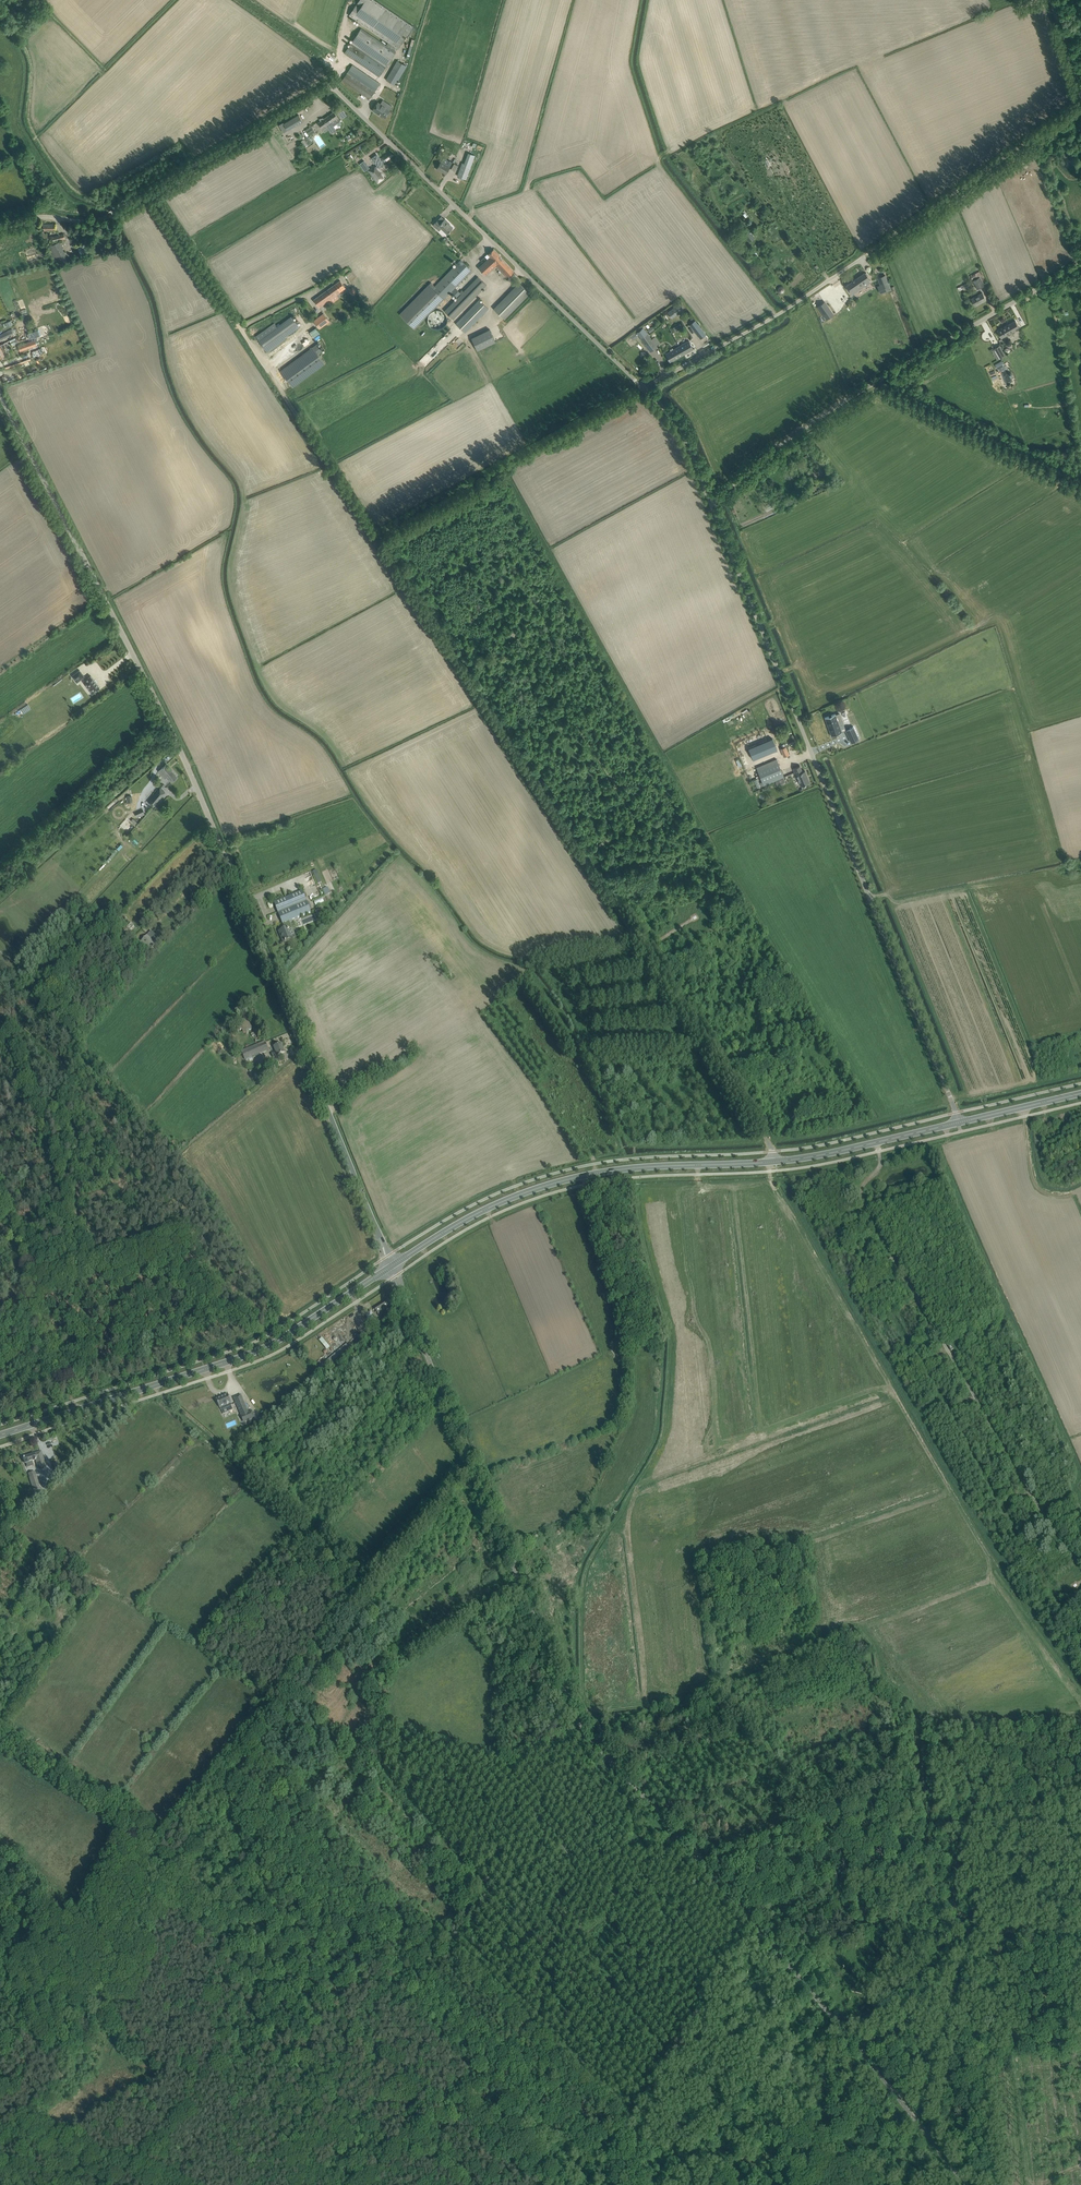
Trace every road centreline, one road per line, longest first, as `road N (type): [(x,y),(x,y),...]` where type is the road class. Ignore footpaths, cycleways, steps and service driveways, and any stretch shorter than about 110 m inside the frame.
road 1 (tertiary): [(964,2184),(577,1716),(392,1266)]
road 2 (tertiary): [(392,1266),(172,735),(0,396)]
road 3 (track): [(626,1345),(629,1398),(583,1517),(614,1525),(585,1587),(581,1704),(585,1712),(684,1699),(810,1646)]
road 4 (unclassified): [(644,388),(334,88),(152,191)]
road 5 (track): [(771,1172),(958,1502),(1080,1682)]
road 6 (track): [(474,1462),(169,1837)]
road 7 (unclassified): [(711,503),(827,410),(1080,257)]
road 8 (secondary): [(0,1435),(262,1350),(392,1266)]
road 9 (unclassified): [(869,897),(711,503)]
road 10 (secondary): [(392,1266),(487,1209),(556,1183),(625,1169),(773,1163)]
road 11 (track): [(373,535),(580,853)]
road 12 (unclassified): [(869,897),(1060,856),(1012,686)]
road 13 (unclassified): [(773,1163),(763,1129),(580,853)]
road 14 (track): [(169,1837),(81,2057),(0,2156)]
road 15 (track): [(644,388),(373,535)]
road 16 (track): [(370,1591),(177,1421),(150,1387)]
road 17 (track): [(1080,103),(848,272)]
road 18 (unclassified): [(959,1122),(869,897)]
road 19 (unclassified): [(644,388),(848,272)]
road 20 (unclassified): [(266,371),(152,191)]
road 21 (track): [(266,371),(373,535)]
road 22 (secondary): [(773,1163),(959,1122)]
road 23 (track): [(626,1345),(583,1176)]
road 24 (unclassified): [(0,225),(107,217),(152,191)]
road 25 (unclassified): [(711,503),(679,423),(644,388)]
road 26 (secondary): [(959,1122),(1080,1093)]

